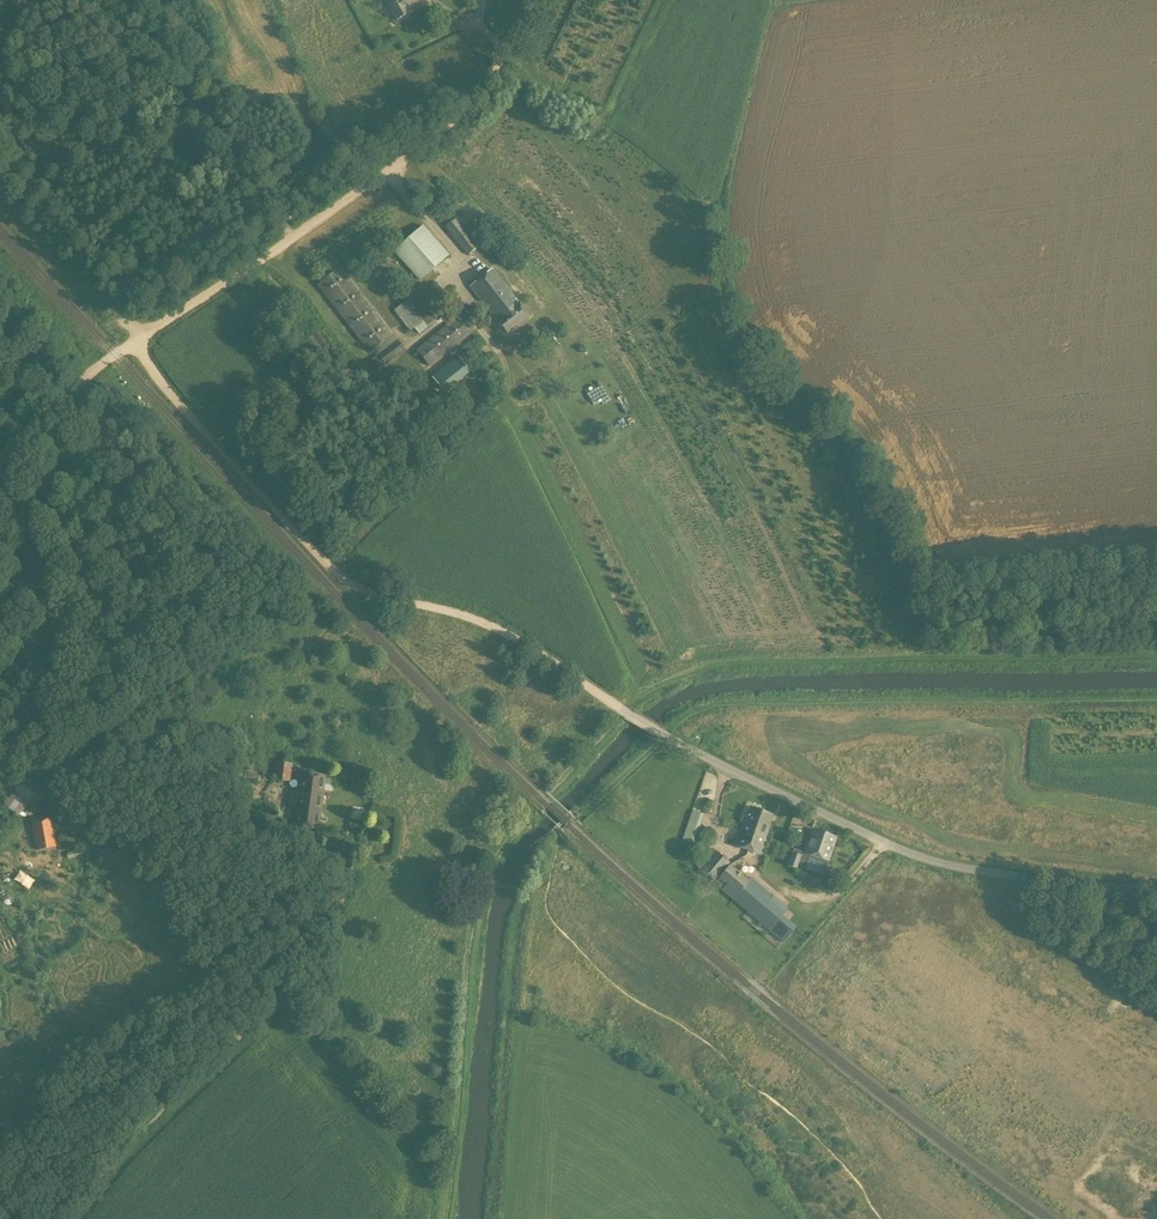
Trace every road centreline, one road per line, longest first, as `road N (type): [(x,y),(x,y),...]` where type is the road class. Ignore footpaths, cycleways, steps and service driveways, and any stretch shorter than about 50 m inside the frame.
road 1 (track): [(136,340),(156,375),(343,580),(502,629),(629,714)]
road 2 (unclassified): [(1126,887),(951,867),(909,852),(629,714)]
road 3 (track): [(499,354),(510,393),(530,403),(705,279),(711,262),(699,221),(703,199)]
road 4 (track): [(291,240),(469,113),(529,0)]
road 5 (track): [(0,773),(21,784),(40,780),(64,755),(97,748),(194,766),(259,789),(268,724)]
road 6 (track): [(127,0),(291,240)]
road 7 (track): [(136,340),(291,240)]
road 8 (track): [(0,458),(136,340)]
road 9 (track): [(271,253),(373,370)]

